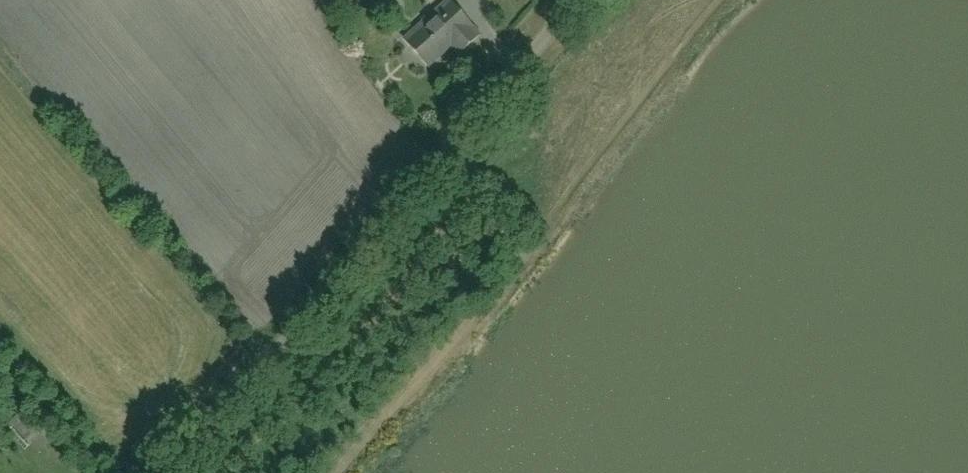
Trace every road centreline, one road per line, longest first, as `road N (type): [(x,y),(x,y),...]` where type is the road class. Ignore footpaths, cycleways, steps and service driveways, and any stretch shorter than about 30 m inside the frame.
road 1 (unclassified): [(171,472),(576,0)]

